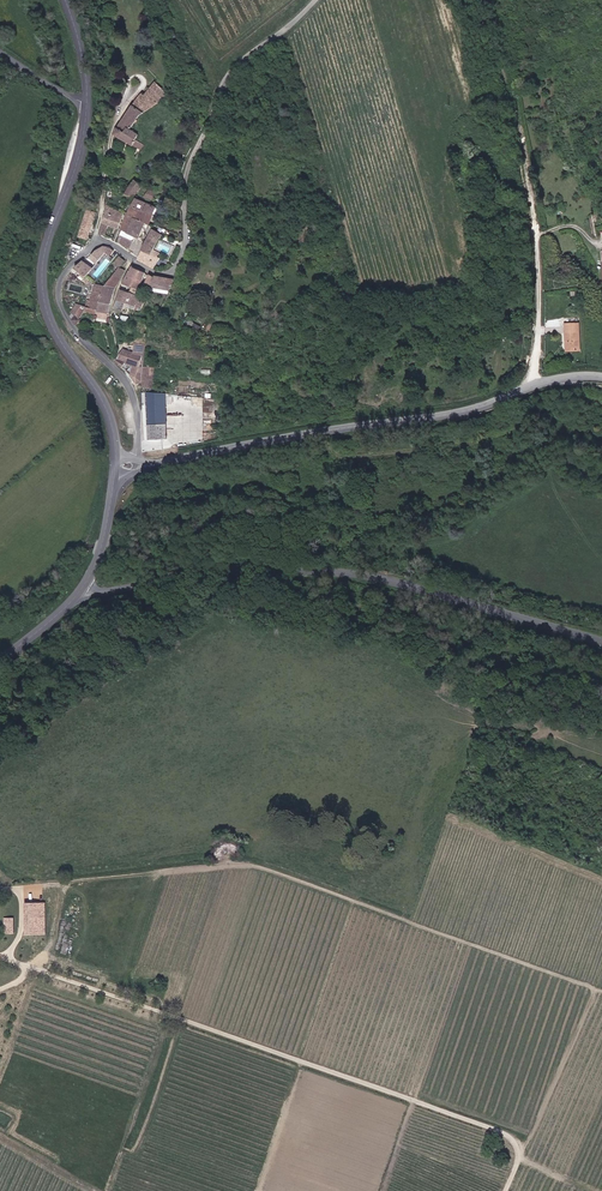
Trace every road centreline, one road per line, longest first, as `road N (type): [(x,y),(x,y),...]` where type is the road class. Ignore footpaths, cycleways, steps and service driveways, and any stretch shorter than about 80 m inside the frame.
road 1 (unclassified): [(139,465),(133,393),(73,328),(62,284),(97,242),(161,273),(176,268),(187,235),(188,176),(226,83),(316,0)]
road 2 (track): [(33,967),(69,882),(240,862),(601,992)]
road 3 (tertiary): [(82,590),(272,568),(328,571),(601,642)]
road 4 (tertiary): [(601,376),(547,382),(458,412),(139,465)]
road 5 (secondary): [(117,468),(113,420),(52,322),(43,283),(46,249),(79,158),(88,108)]
road 6 (secondary): [(82,590),(107,535),(117,468)]

